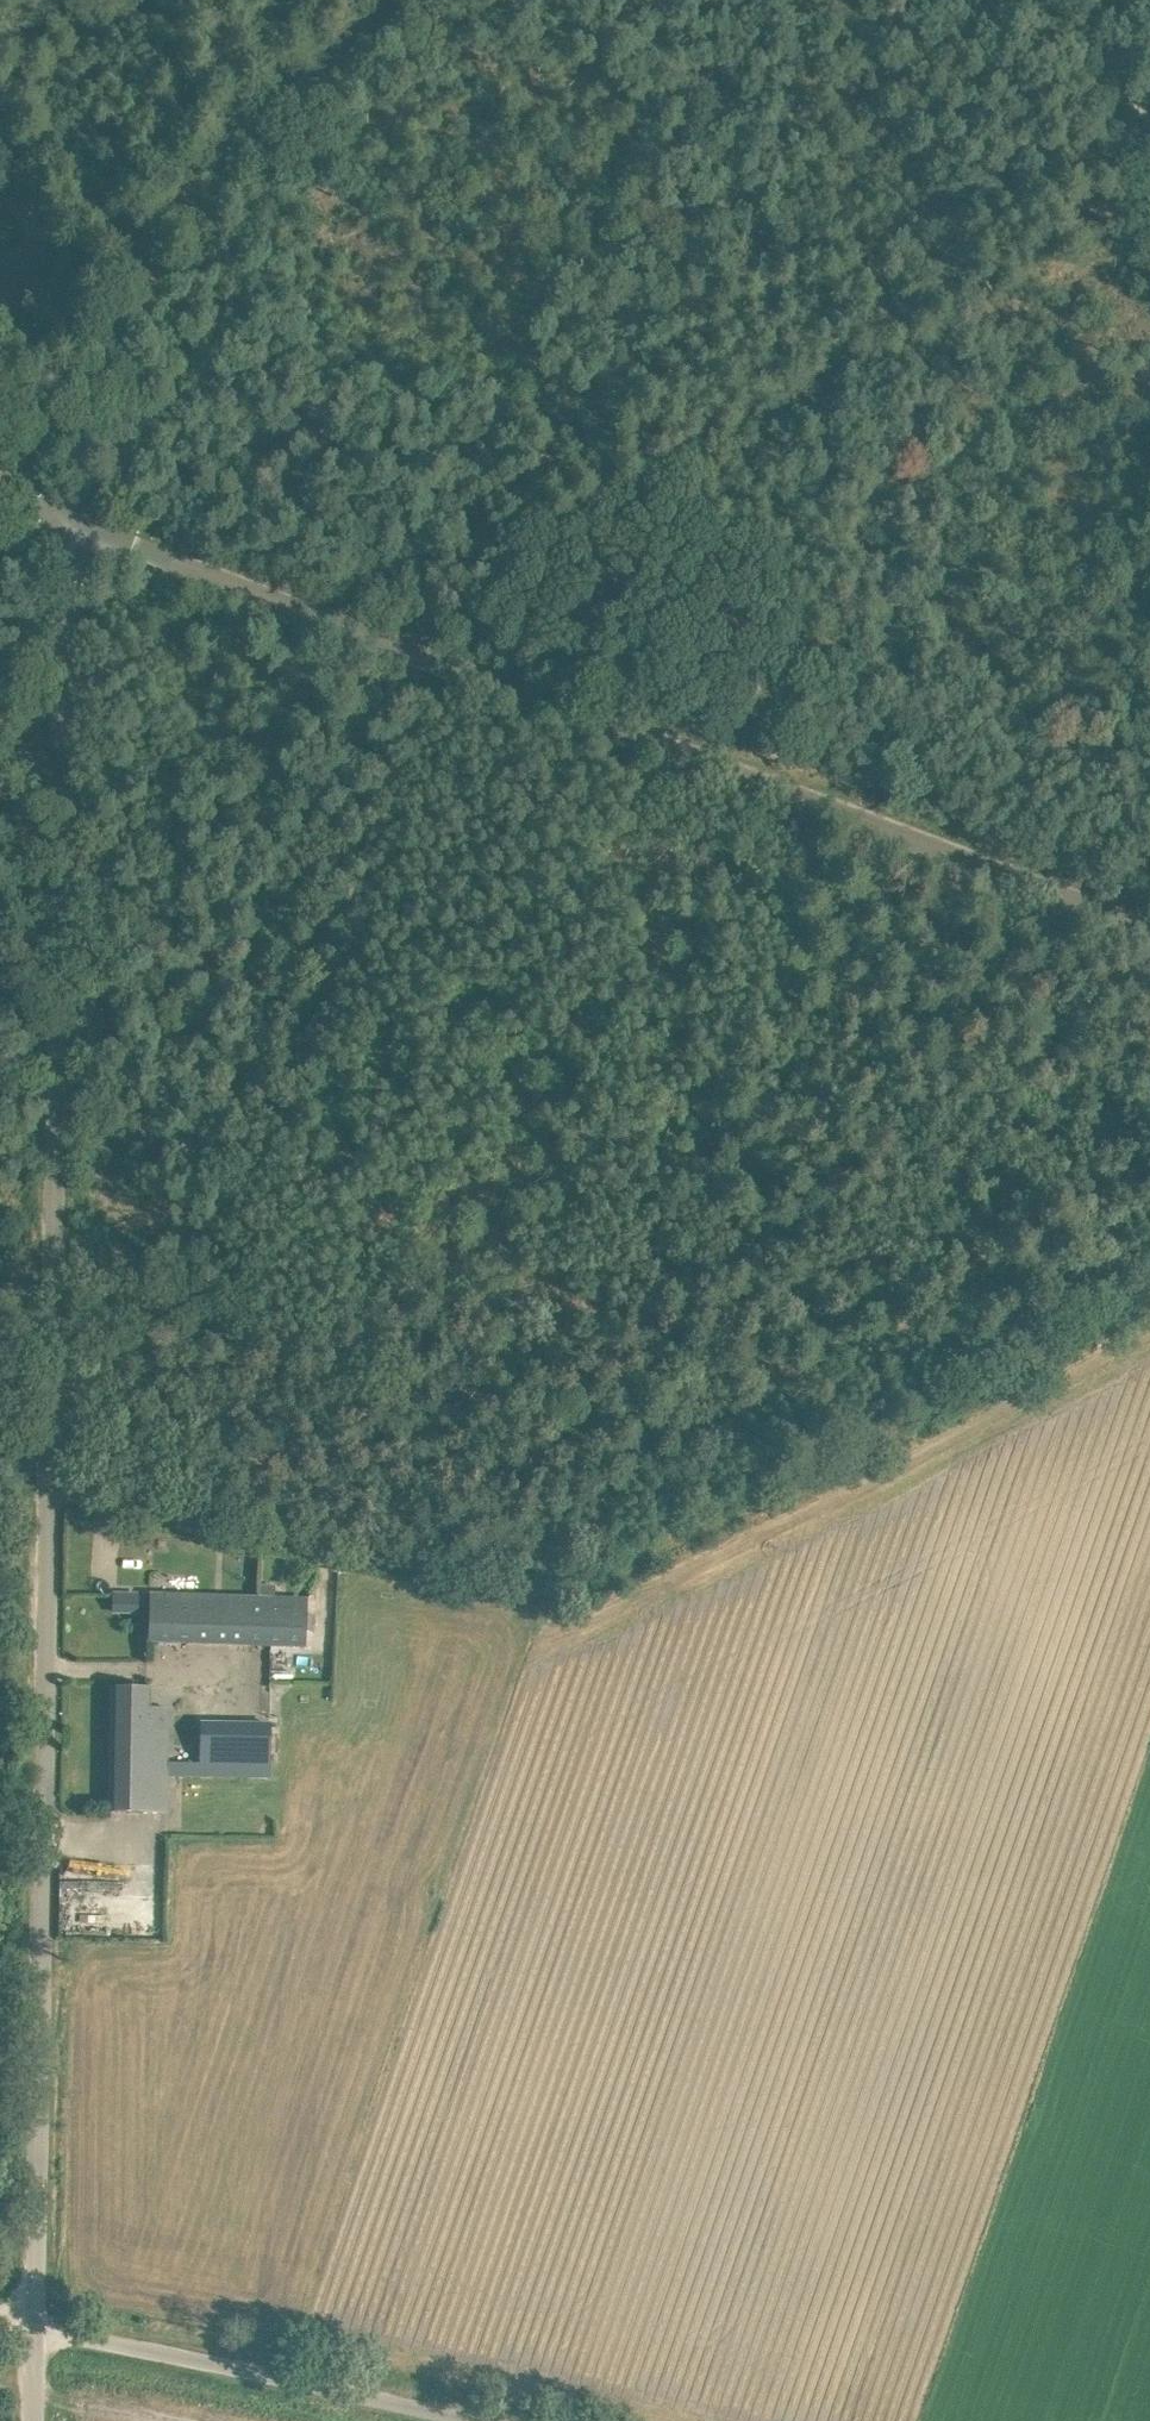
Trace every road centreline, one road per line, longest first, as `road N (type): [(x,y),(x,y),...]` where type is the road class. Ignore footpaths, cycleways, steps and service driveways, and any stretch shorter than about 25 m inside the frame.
road 1 (unclassified): [(33,2330),(66,526)]
road 2 (unclassified): [(1149,929),(66,526)]
road 3 (unclassified): [(486,2420),(33,2330)]

